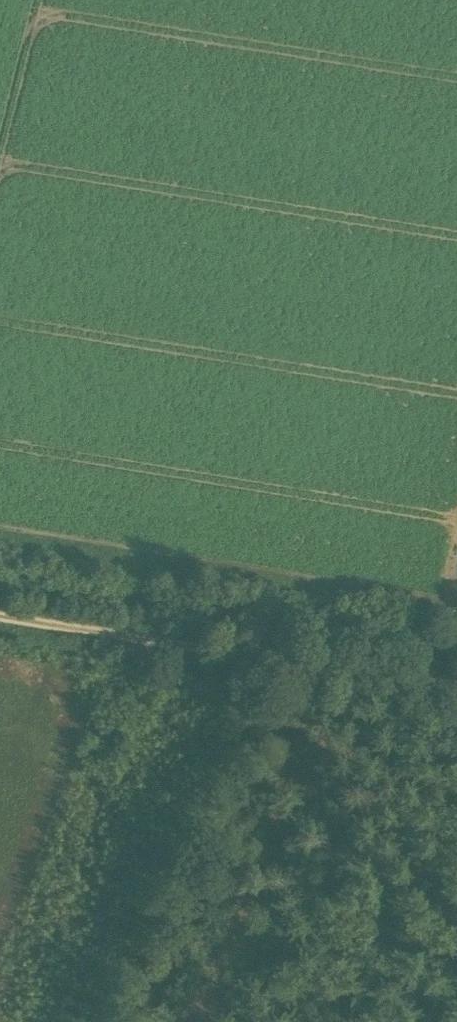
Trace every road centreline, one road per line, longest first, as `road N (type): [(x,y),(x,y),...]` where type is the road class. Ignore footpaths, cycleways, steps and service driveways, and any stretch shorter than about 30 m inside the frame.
road 1 (track): [(456,688),(0,616)]

